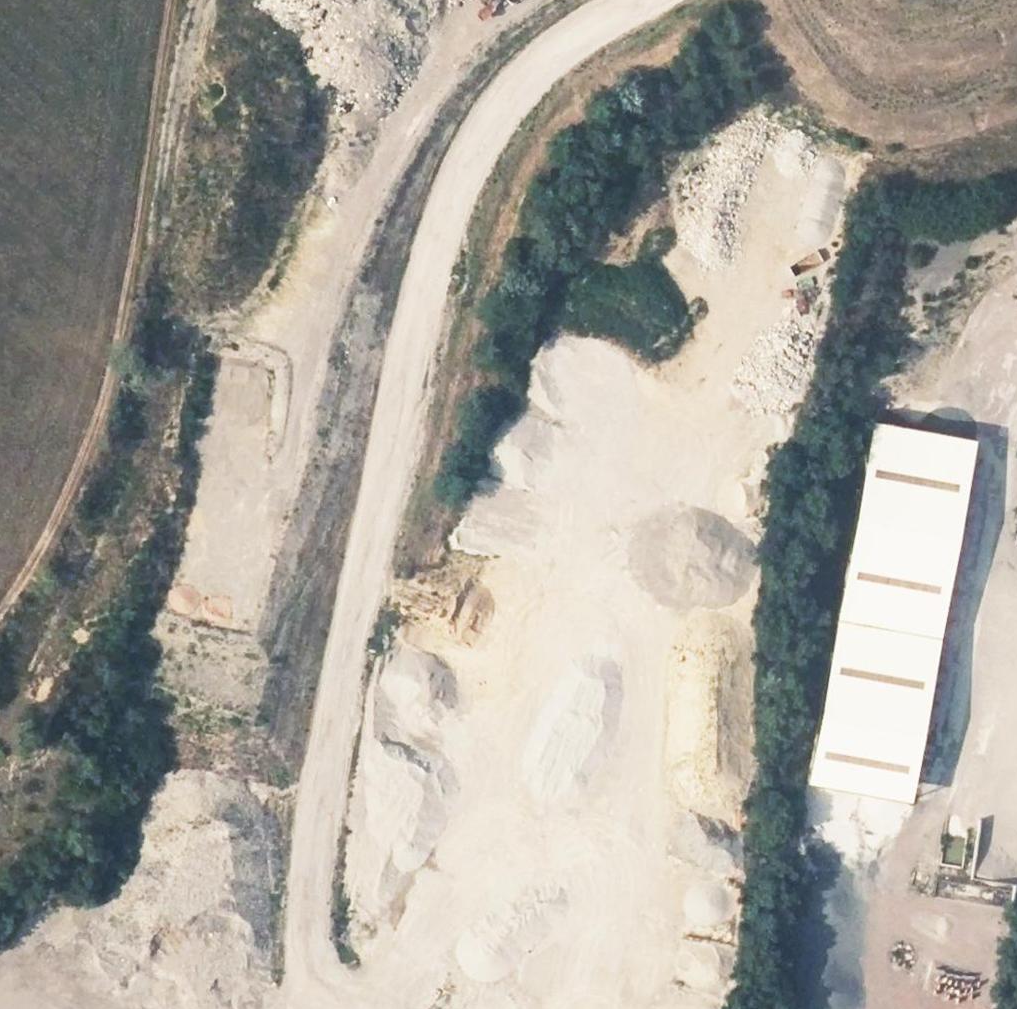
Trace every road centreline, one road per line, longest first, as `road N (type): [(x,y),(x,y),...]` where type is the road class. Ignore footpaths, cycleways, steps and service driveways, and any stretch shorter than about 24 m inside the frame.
road 1 (track): [(0,611),(52,524),(99,416),(123,315),(171,0)]

